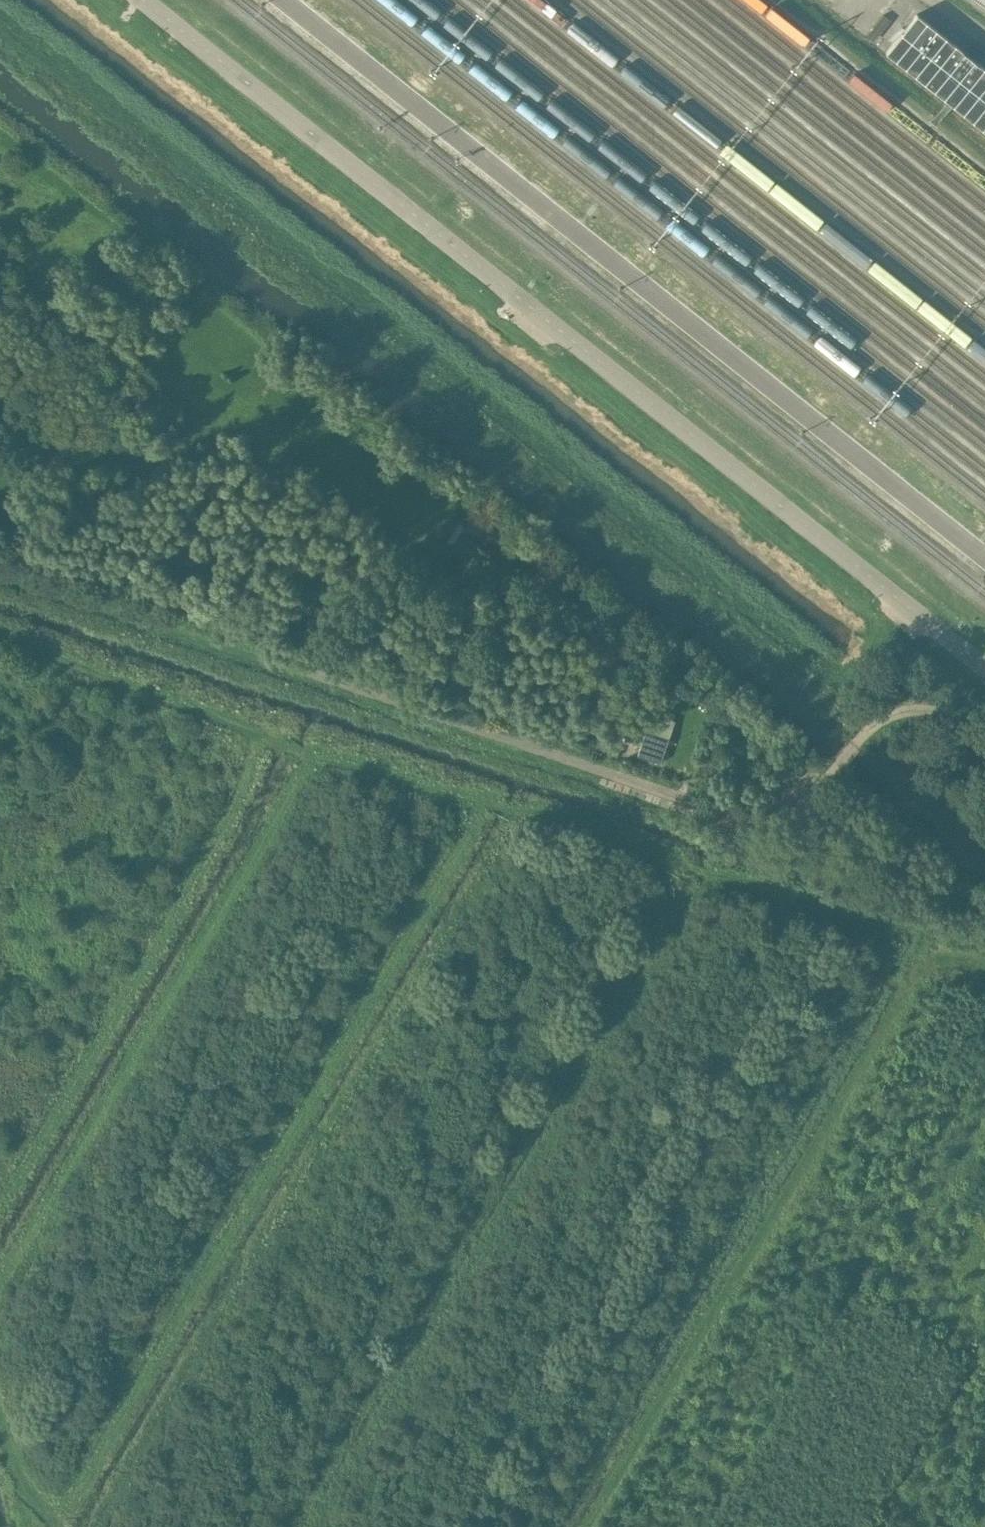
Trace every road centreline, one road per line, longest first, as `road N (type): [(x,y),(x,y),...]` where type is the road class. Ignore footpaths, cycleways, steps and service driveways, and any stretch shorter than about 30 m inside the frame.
road 1 (track): [(100,1526),(527,813),(547,809),(685,866),(284,1526)]
road 2 (track): [(0,1284),(312,760),(349,749),(476,796),(477,811),(452,861),(87,1471),(48,1520)]
road 3 (track): [(320,1526),(714,881),(870,924),(881,940),(878,959),(540,1526)]
road 4 (track): [(583,1526),(908,983),(946,959),(984,964)]
road 5 (track): [(266,737),(223,833),(0,1209)]
road 6 (track): [(0,631),(312,760)]

